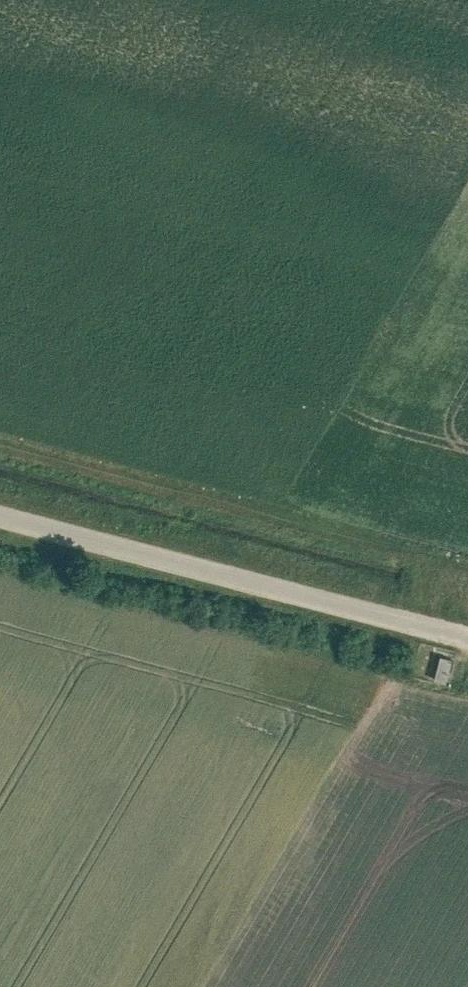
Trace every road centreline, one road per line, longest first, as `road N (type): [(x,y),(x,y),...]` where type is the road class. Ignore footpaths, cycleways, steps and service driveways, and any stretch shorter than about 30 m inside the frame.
road 1 (residential): [(0,511),(467,632)]

